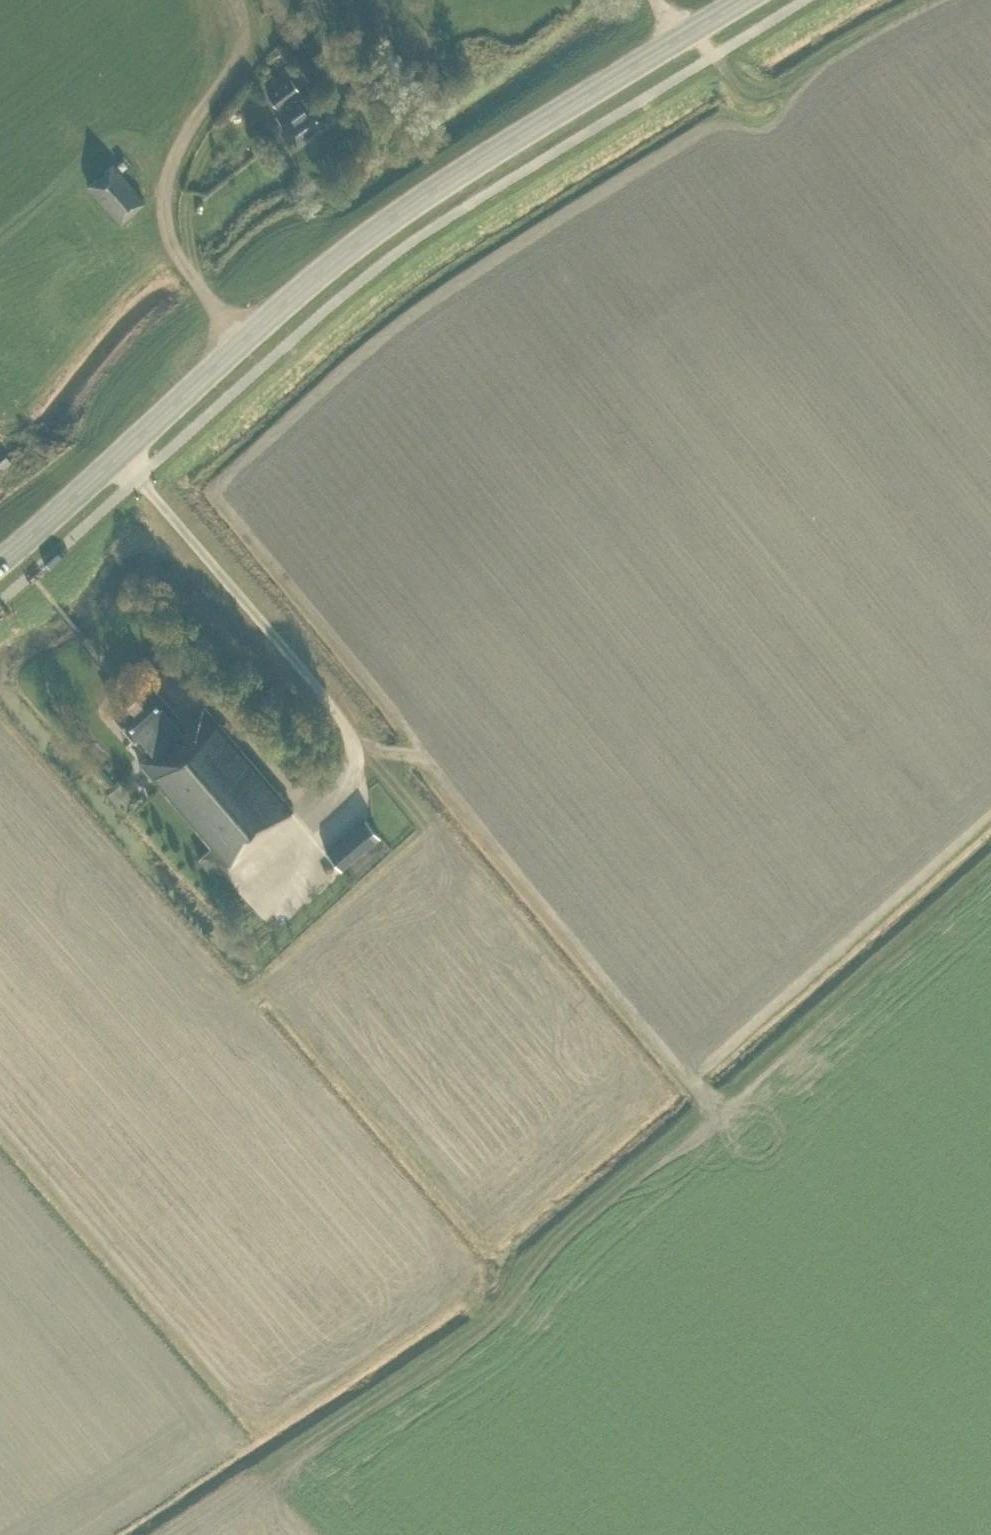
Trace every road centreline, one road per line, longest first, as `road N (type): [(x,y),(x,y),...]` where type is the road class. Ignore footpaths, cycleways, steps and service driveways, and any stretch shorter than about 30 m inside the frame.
road 1 (primary): [(0,559),(363,237),(739,0)]
road 2 (track): [(354,746),(424,758),(441,773),(704,1104)]
road 3 (track): [(687,32),(746,88),(765,92),(922,0)]

